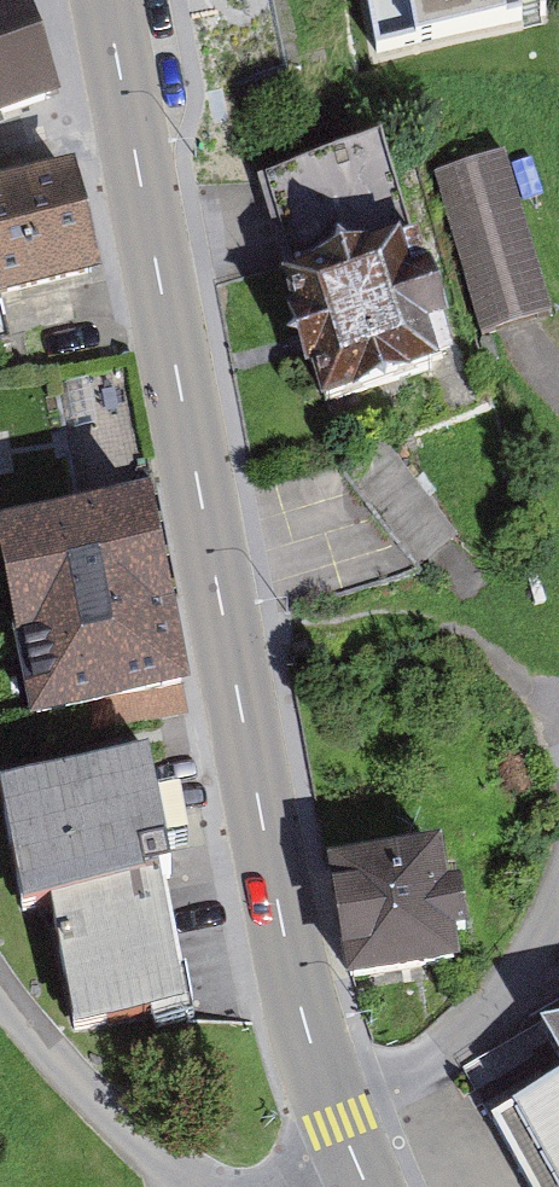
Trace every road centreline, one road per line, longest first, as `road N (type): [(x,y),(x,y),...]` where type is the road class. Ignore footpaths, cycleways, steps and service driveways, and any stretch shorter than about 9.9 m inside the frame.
road 1 (tertiary): [(106,0),(290,963),(321,1078)]
road 2 (residential): [(558,901),(547,939),(445,1051),(321,1078)]
road 3 (residential): [(194,1186),(33,1035),(0,987)]

